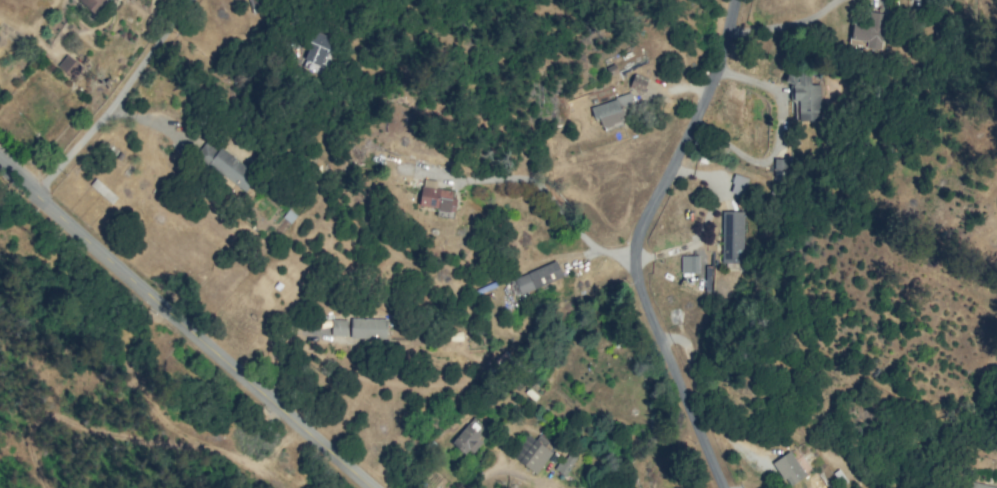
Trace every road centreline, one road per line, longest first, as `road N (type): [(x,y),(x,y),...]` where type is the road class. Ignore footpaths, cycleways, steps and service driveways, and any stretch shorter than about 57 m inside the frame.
road 1 (residential): [(725,487),(652,322),(641,257),(652,214),(703,112),(738,0)]
road 2 (tertiary): [(0,161),(366,487)]

